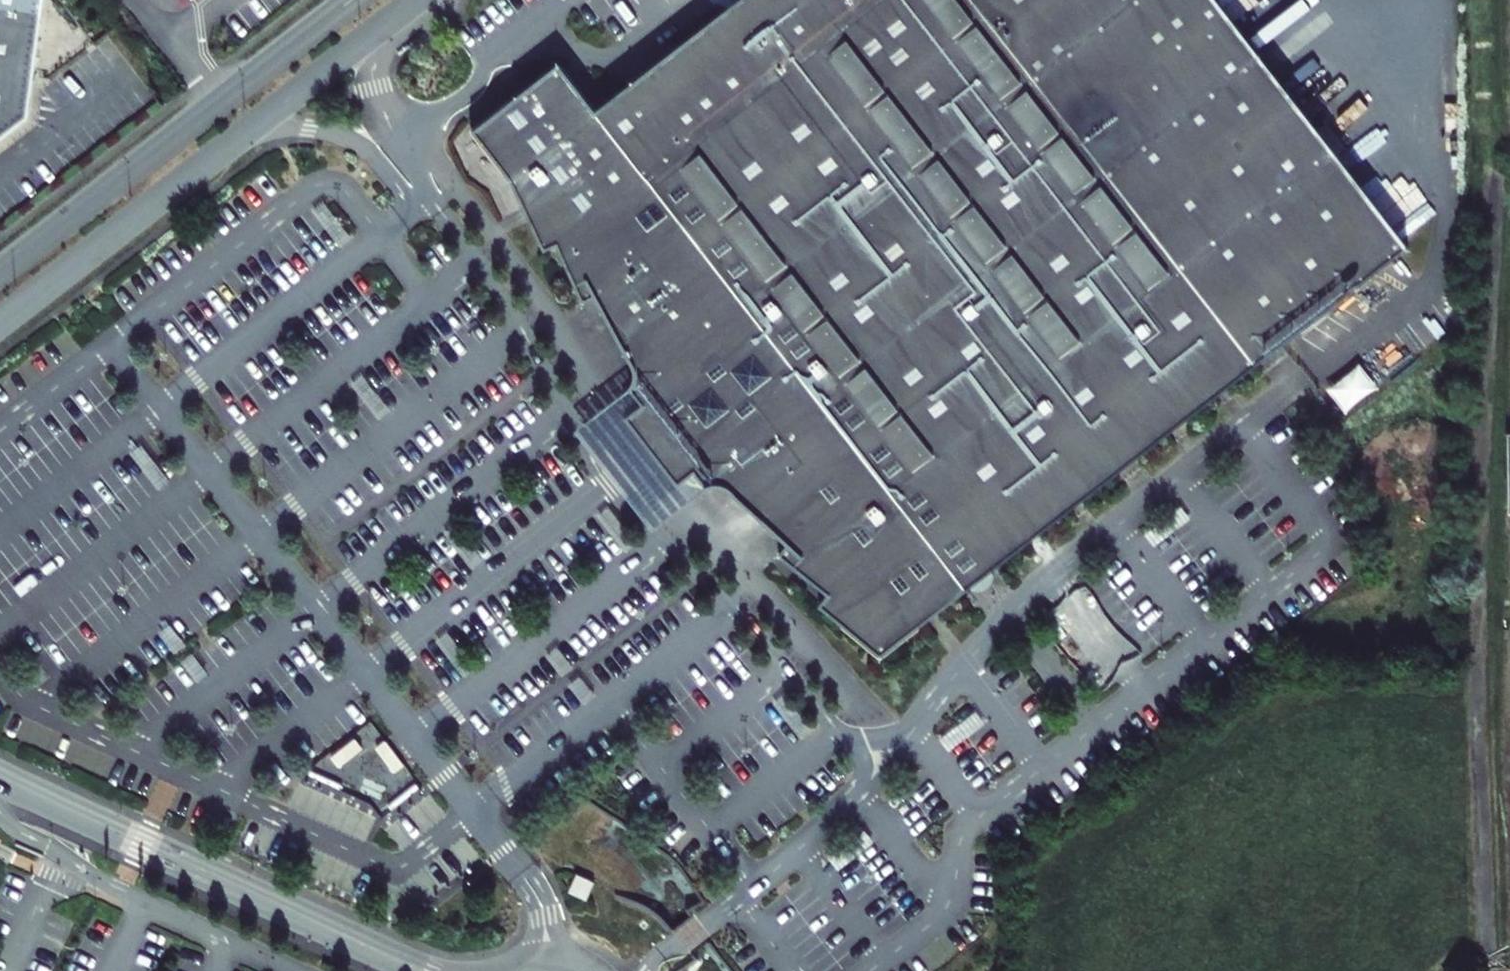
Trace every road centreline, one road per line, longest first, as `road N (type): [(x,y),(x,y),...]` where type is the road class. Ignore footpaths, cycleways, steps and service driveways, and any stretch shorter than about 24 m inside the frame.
road 1 (tertiary): [(0,324),(416,0)]
road 2 (unclassified): [(0,777),(419,970)]
road 3 (tertiary): [(352,0),(0,273)]

